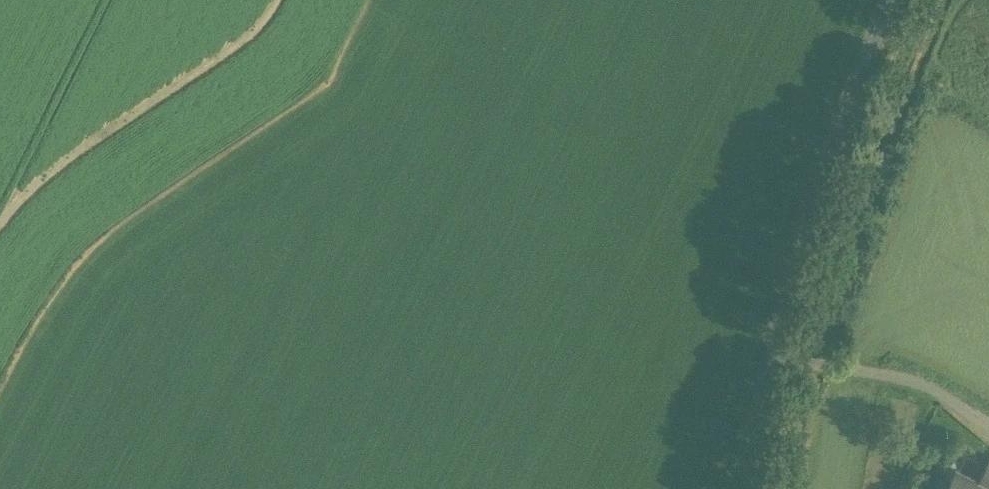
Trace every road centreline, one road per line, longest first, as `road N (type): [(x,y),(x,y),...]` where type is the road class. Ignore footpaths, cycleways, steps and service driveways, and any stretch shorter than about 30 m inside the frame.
road 1 (unclassified): [(759,488),(789,284),(893,0)]

